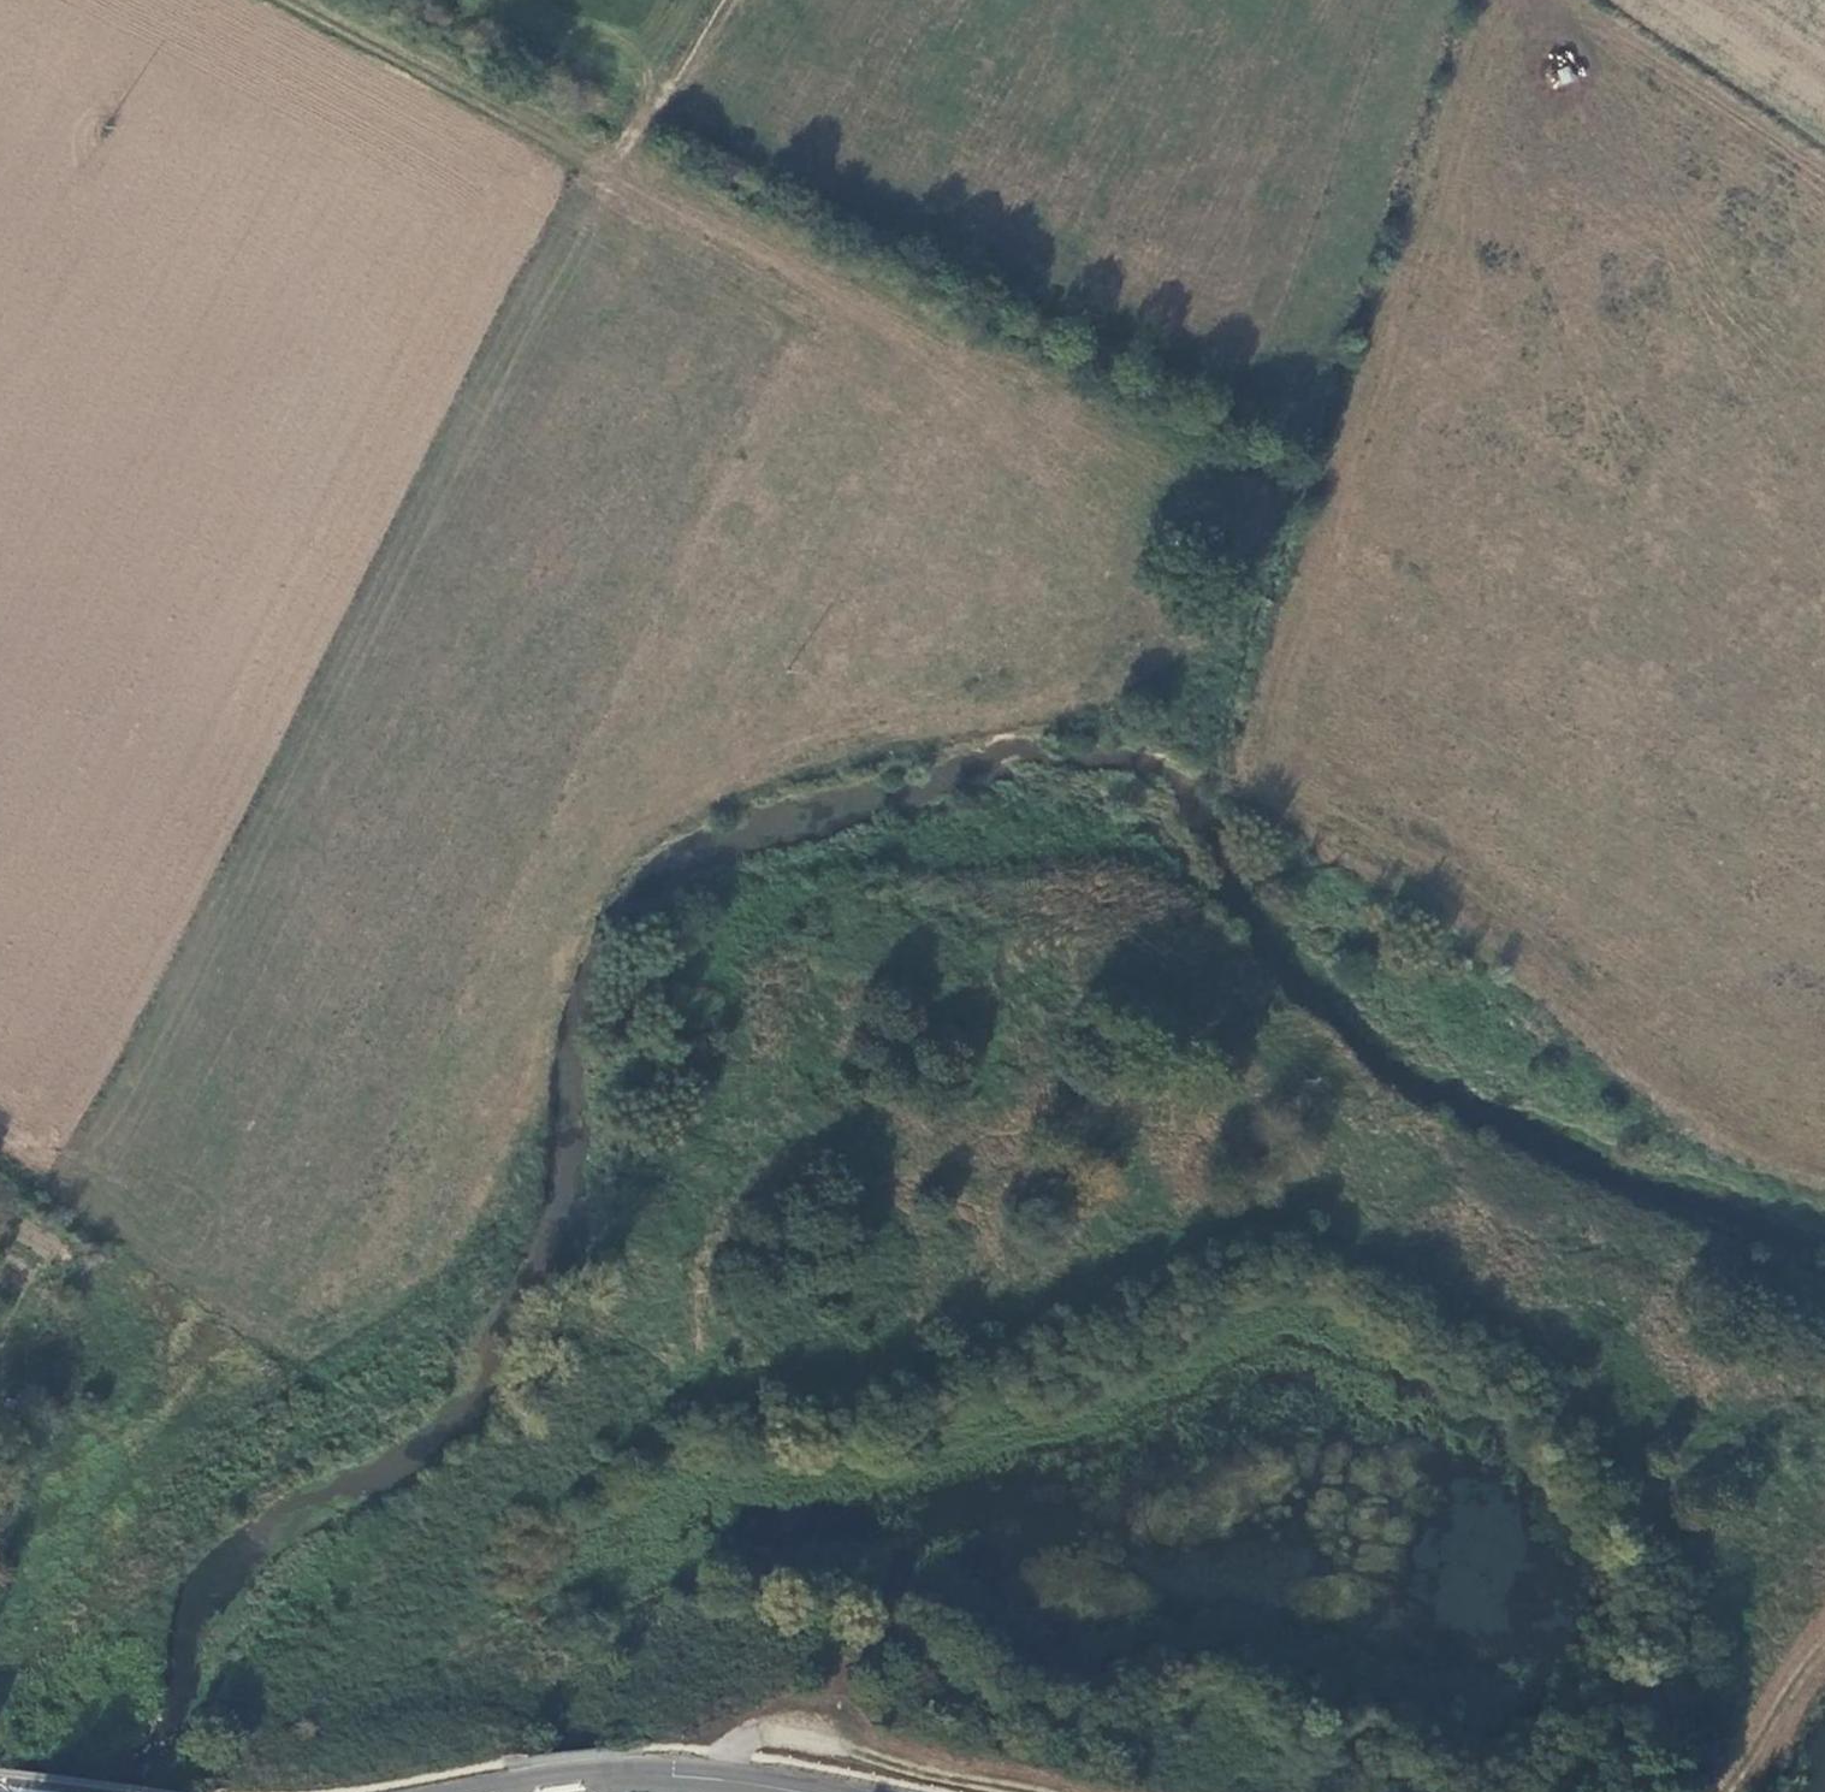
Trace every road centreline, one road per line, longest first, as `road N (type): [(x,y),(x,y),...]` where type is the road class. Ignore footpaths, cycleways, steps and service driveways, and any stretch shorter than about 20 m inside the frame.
road 1 (track): [(711,1779),(759,1740),(798,1739),(1025,1791)]
road 2 (tertiary): [(776,1791),(612,1768),(535,1777),(499,1791)]
road 3 (track): [(1733,1791),(1824,1669)]

